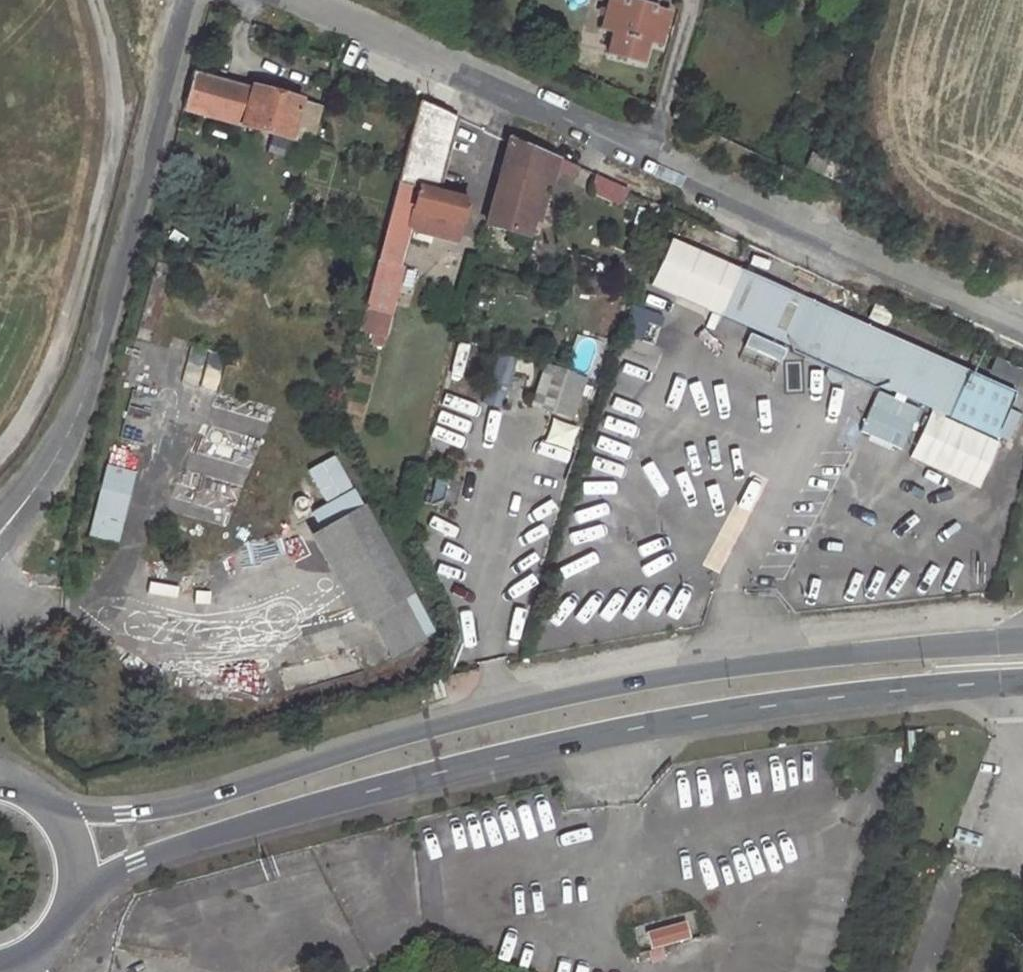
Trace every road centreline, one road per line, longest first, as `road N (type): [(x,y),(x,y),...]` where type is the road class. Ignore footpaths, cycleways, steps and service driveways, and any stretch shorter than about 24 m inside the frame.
road 1 (primary): [(1022,642),(616,688),(368,746),(175,810),(61,813)]
road 2 (primary): [(81,899),(180,847),(500,759),(789,703),(1022,682)]
road 3 (residential): [(300,0),(1022,327)]
road 4 (residential): [(0,534),(66,439),(91,378),(192,0)]
road 5 (track): [(644,159),(692,0)]

